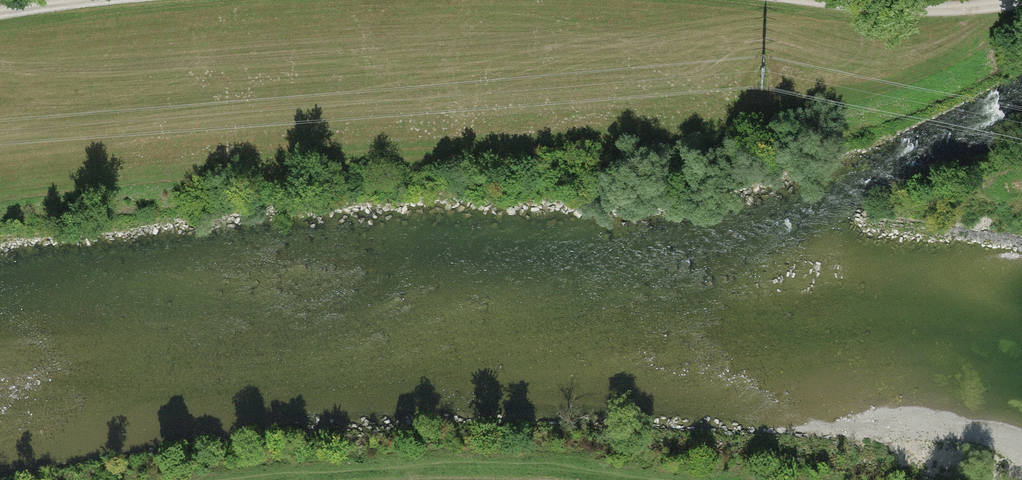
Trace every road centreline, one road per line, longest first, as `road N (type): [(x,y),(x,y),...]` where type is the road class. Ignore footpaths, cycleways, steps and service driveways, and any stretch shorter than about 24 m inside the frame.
road 1 (track): [(965,9),(797,0)]

